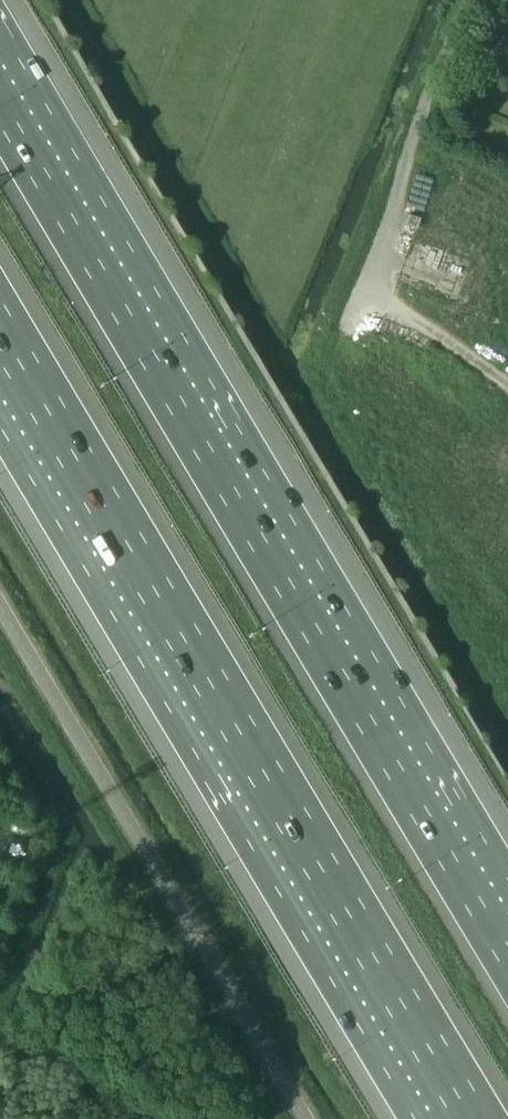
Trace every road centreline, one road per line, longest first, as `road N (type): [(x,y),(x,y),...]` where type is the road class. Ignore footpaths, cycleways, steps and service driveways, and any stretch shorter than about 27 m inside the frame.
road 1 (motorway): [(507,918),(0,72)]
road 2 (motorway): [(0,327),(475,1118)]

